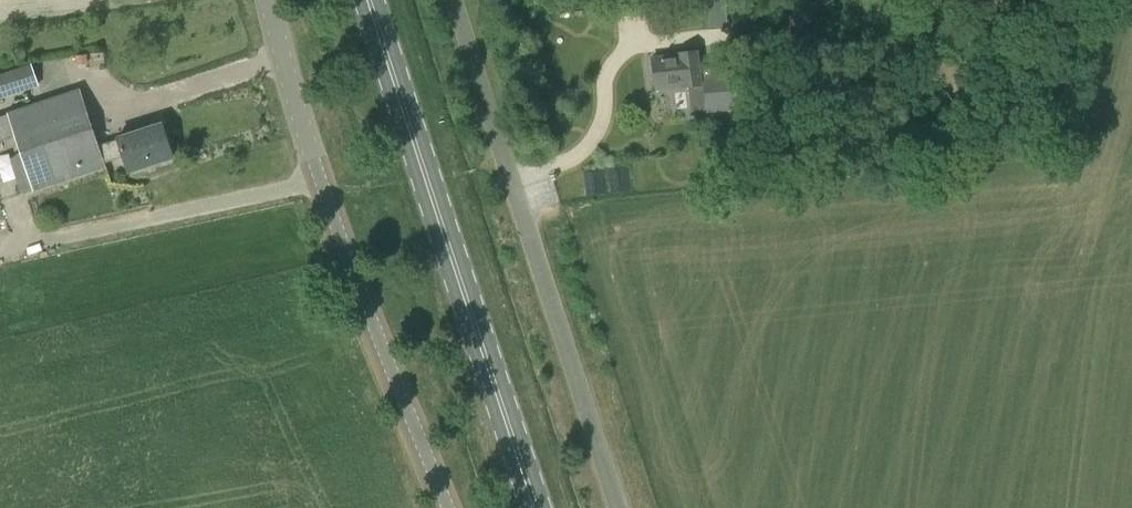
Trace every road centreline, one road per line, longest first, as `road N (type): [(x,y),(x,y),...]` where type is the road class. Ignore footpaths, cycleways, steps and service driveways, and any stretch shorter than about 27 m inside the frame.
road 1 (unclassified): [(445,507),(302,124),(266,0)]
road 2 (unclassified): [(617,507),(452,0)]
road 3 (primary): [(534,507),(370,0)]

